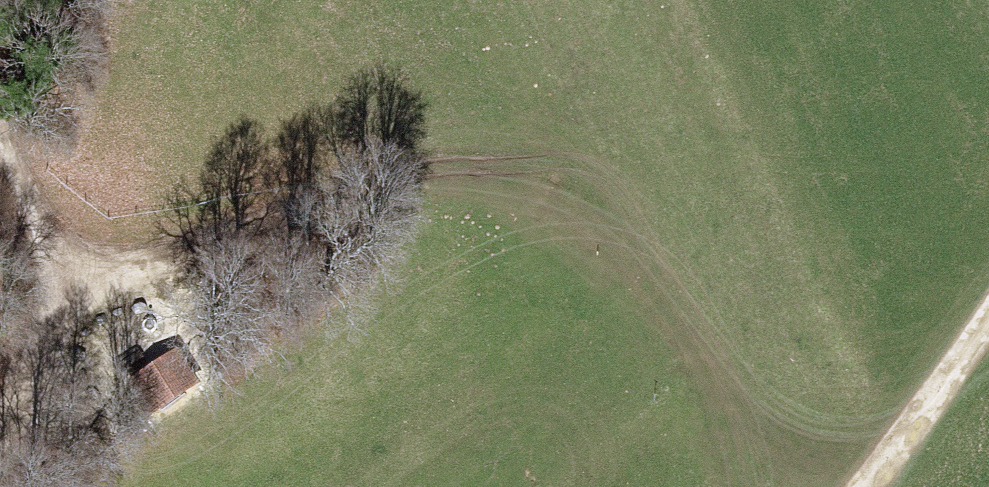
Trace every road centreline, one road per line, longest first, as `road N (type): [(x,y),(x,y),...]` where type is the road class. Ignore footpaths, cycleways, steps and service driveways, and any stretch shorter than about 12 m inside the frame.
road 1 (track): [(56,293),(298,205),(450,165),(521,167),(598,194),(816,486)]
road 2 (track): [(0,446),(56,293),(0,109)]
road 3 (track): [(988,304),(861,486)]

